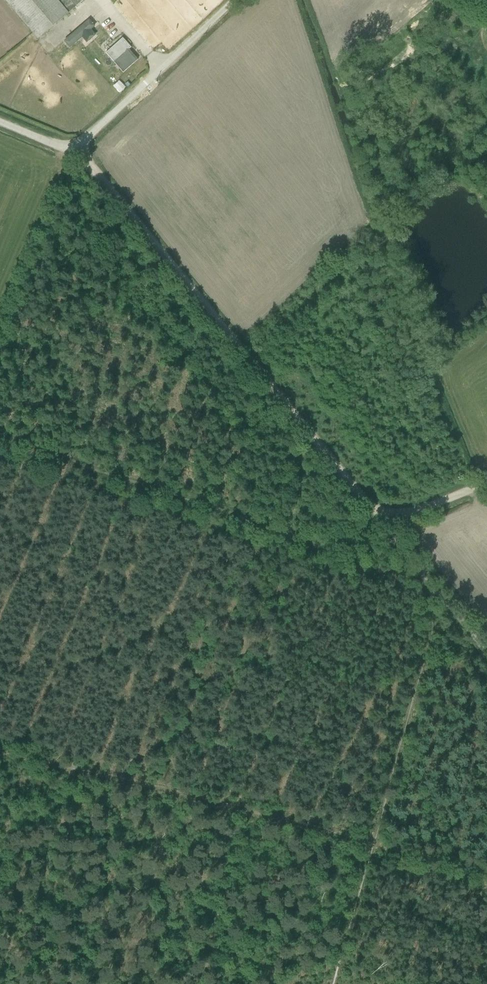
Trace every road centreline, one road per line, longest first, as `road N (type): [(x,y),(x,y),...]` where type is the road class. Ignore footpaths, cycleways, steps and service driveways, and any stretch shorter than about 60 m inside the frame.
road 1 (track): [(388,516),(359,497),(77,149)]
road 2 (track): [(441,597),(332,983)]
road 3 (track): [(369,846),(0,751)]
road 4 (unclassified): [(234,0),(77,149),(0,124)]

